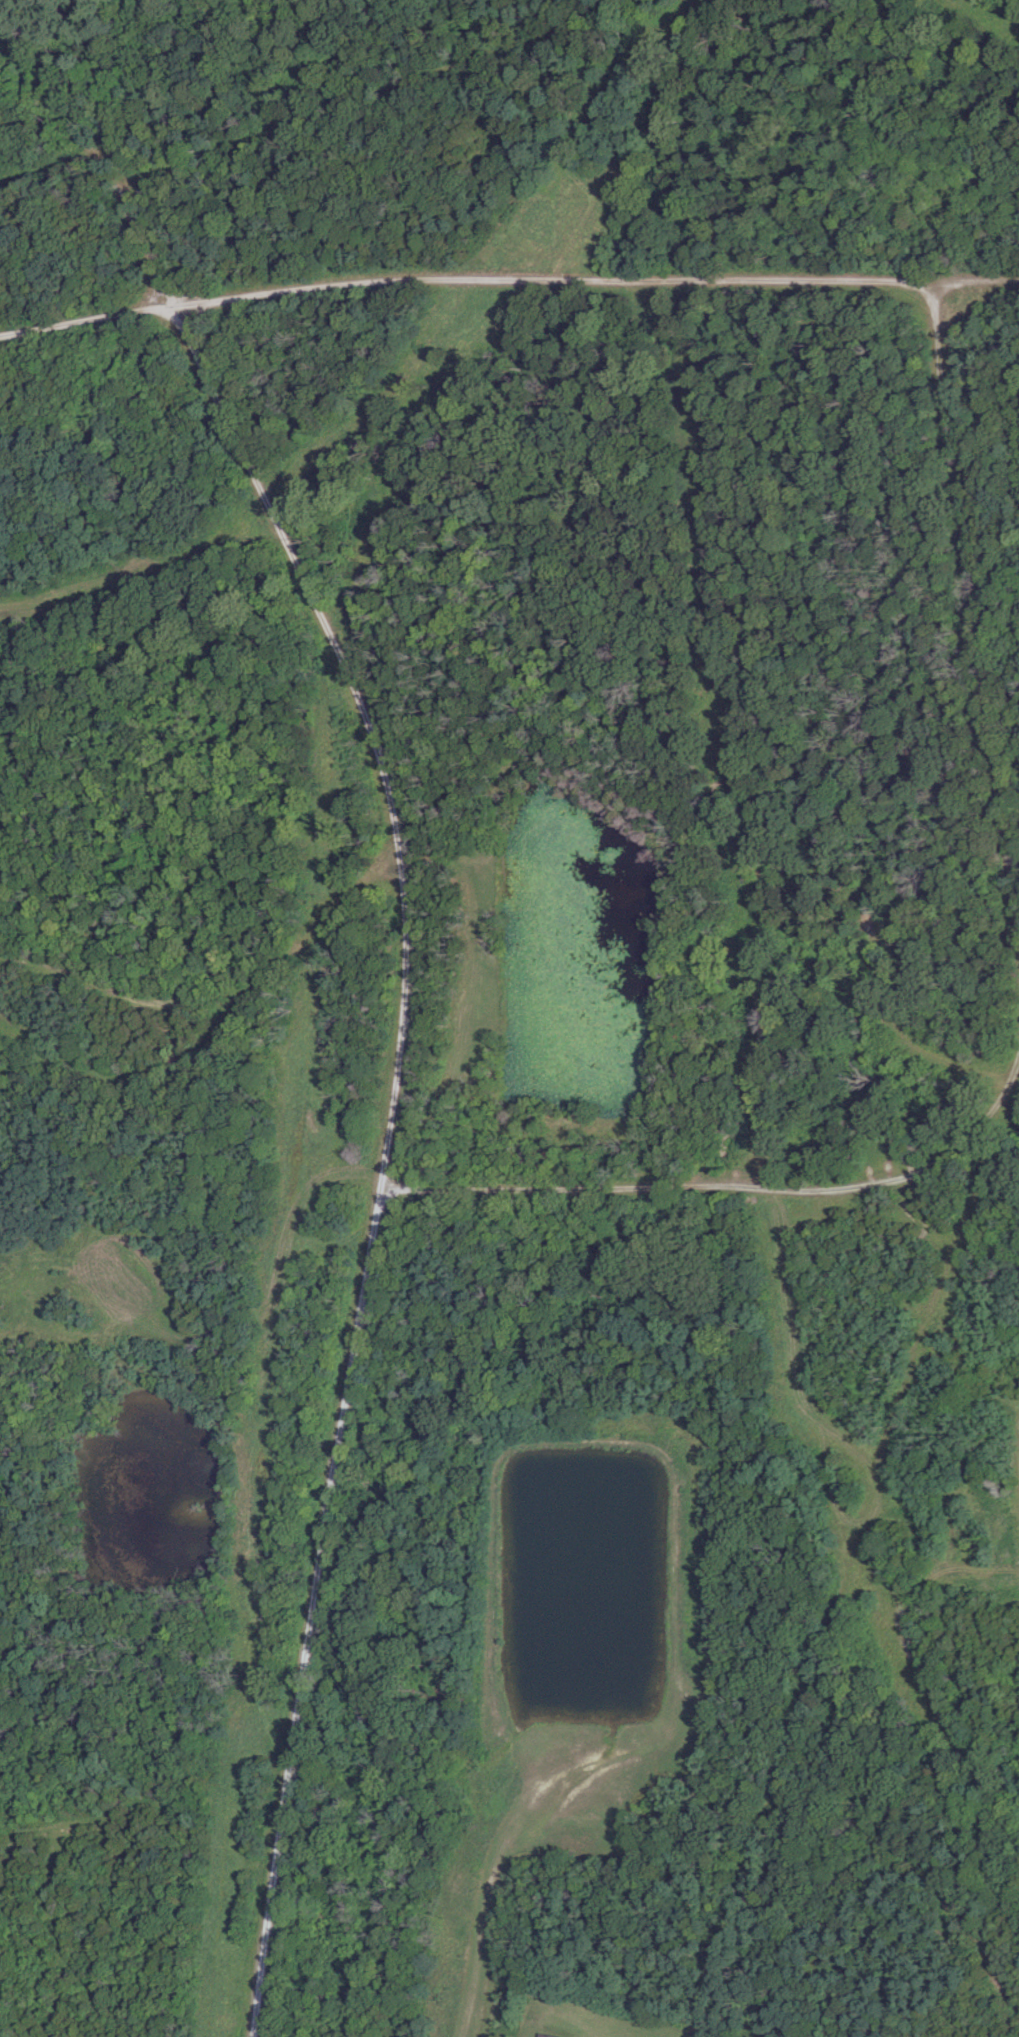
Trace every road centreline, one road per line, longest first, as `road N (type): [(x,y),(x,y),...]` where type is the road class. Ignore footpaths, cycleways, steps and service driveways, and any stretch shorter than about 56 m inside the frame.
road 1 (track): [(997,1104),(998,1125),(688,2036)]
road 2 (track): [(635,0),(115,187)]
road 3 (track): [(0,184),(476,6)]
road 4 (track): [(398,862),(356,880),(301,944),(229,998),(154,1001),(0,956)]
road 5 (track): [(246,991),(245,1006),(175,1060),(119,1076),(79,1068),(0,1026)]

